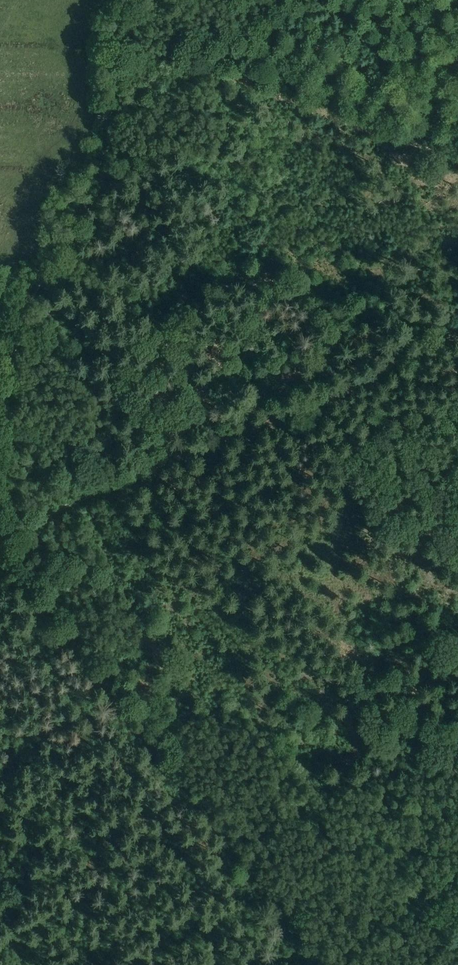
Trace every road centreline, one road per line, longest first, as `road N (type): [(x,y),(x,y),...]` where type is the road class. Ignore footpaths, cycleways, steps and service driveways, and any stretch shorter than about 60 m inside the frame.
road 1 (track): [(315,964),(0,544)]
road 2 (track): [(165,0),(126,38),(98,176),(20,320),(0,481)]
road 3 (track): [(147,471),(457,335)]
road 4 (track): [(0,536),(147,471)]

